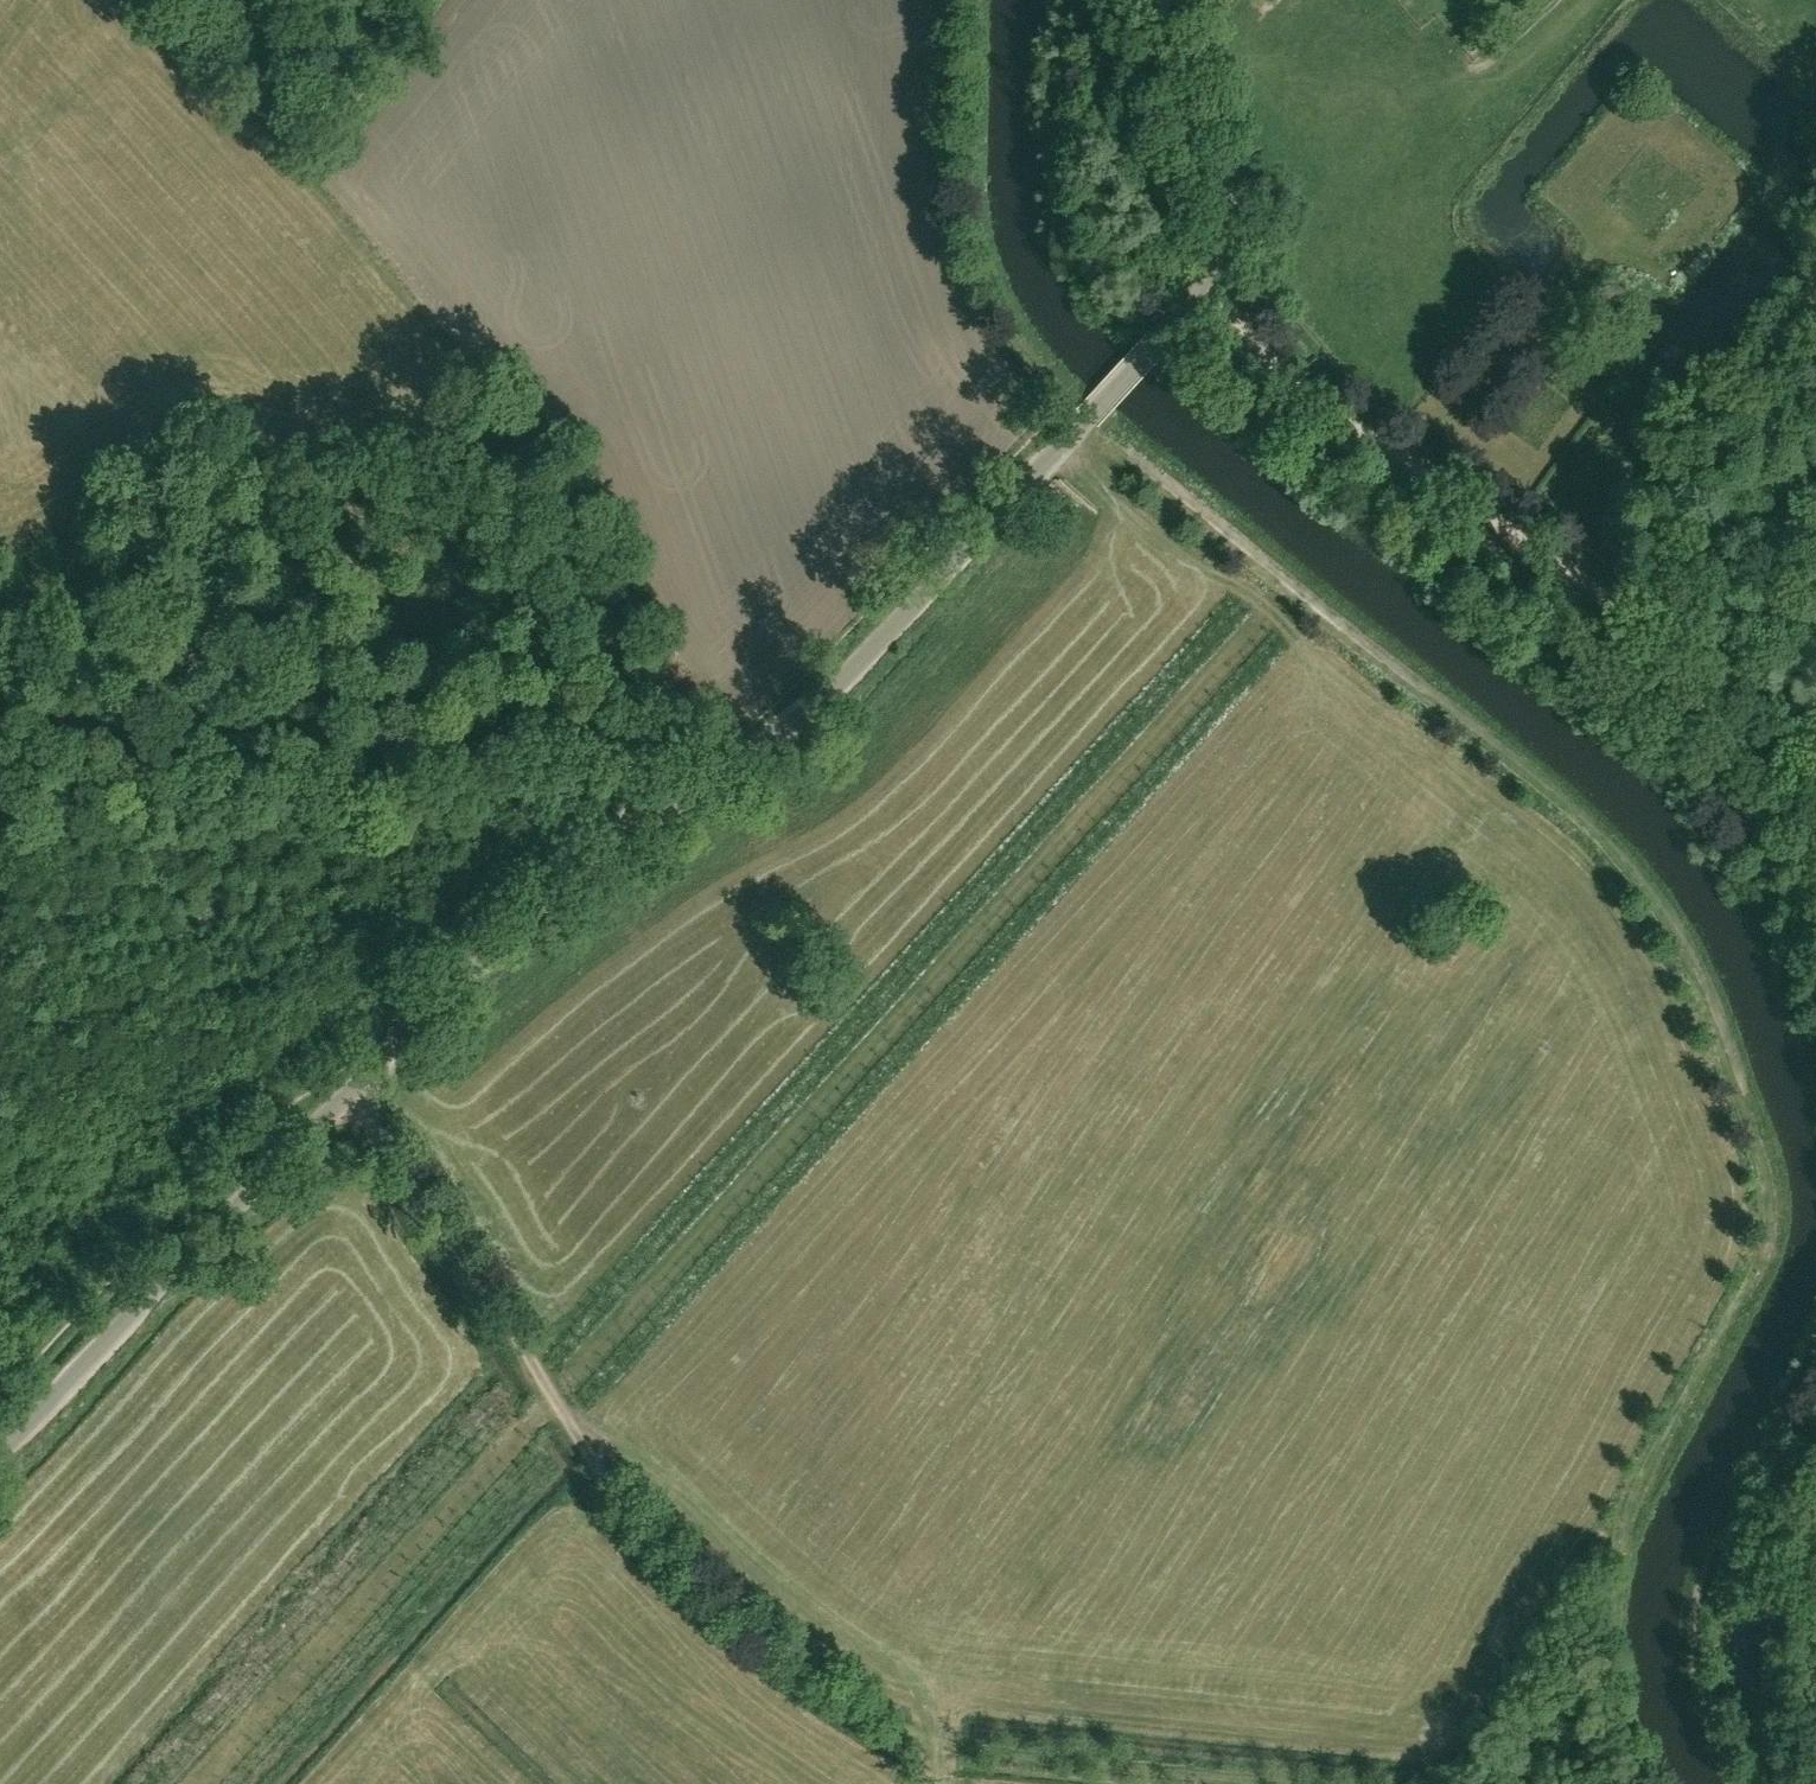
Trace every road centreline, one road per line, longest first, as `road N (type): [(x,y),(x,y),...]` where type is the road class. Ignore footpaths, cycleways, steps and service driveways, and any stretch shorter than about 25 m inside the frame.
road 1 (tertiary): [(0,1454),(315,1131),(525,935),(866,657),(1200,301),(1227,258),(1227,225),(1177,99),(1154,0)]
road 2 (track): [(1815,831),(1757,736),(1591,568),(1404,448),(1200,301)]

